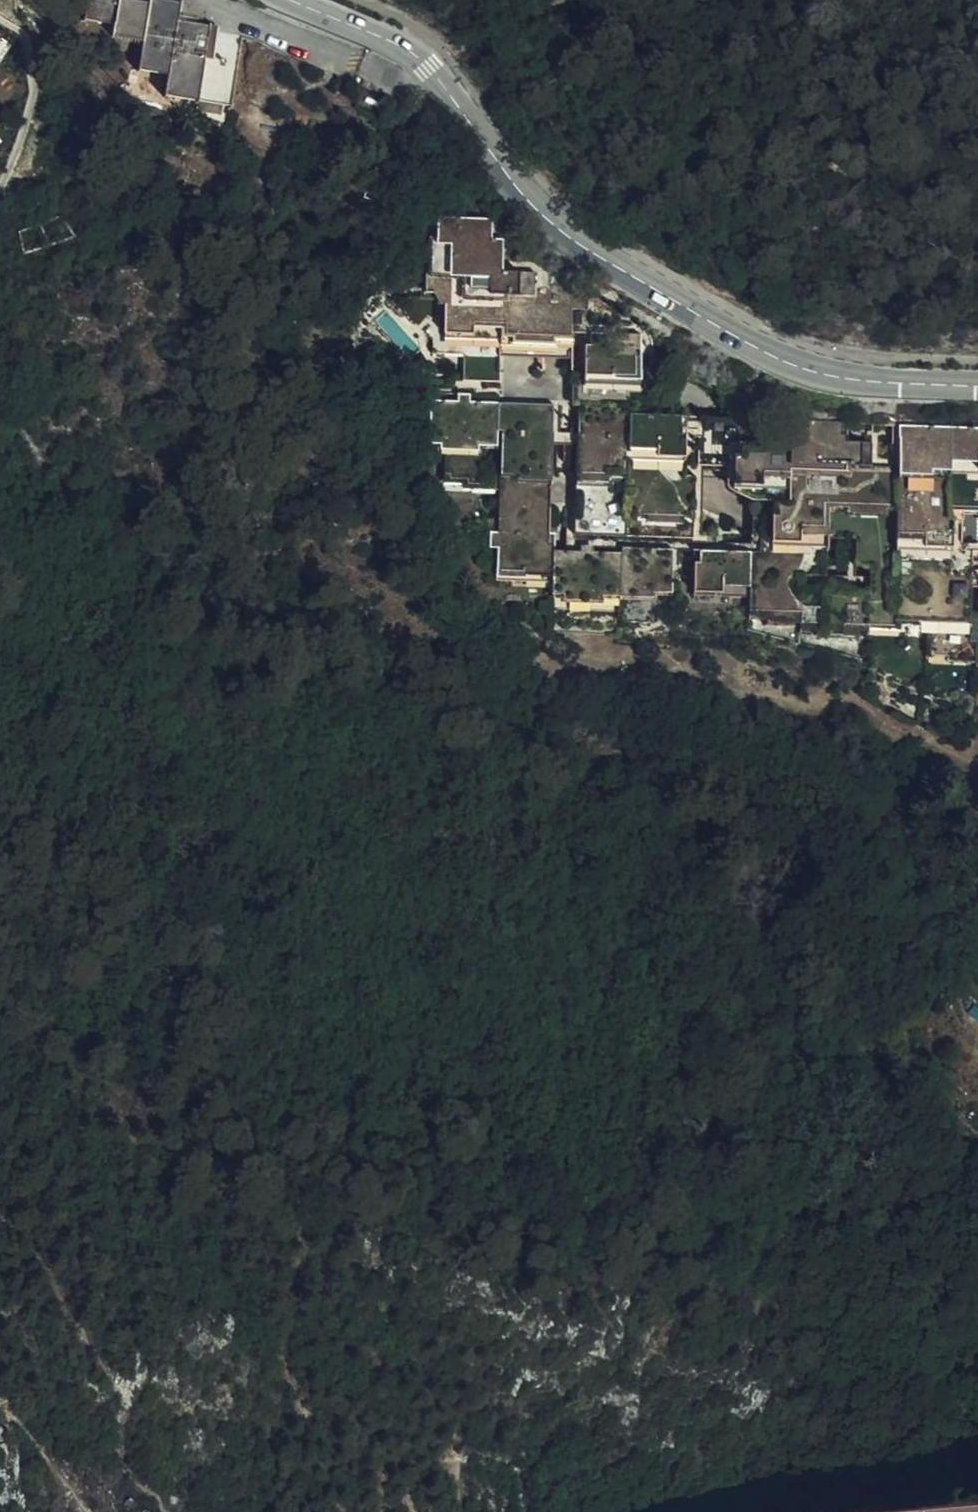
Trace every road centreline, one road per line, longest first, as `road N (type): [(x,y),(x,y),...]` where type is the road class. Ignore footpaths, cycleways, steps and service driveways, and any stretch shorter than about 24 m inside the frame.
road 1 (tertiary): [(289,0),(431,66),(547,206),(607,259),(700,314),(794,363),(882,384),(977,389)]

